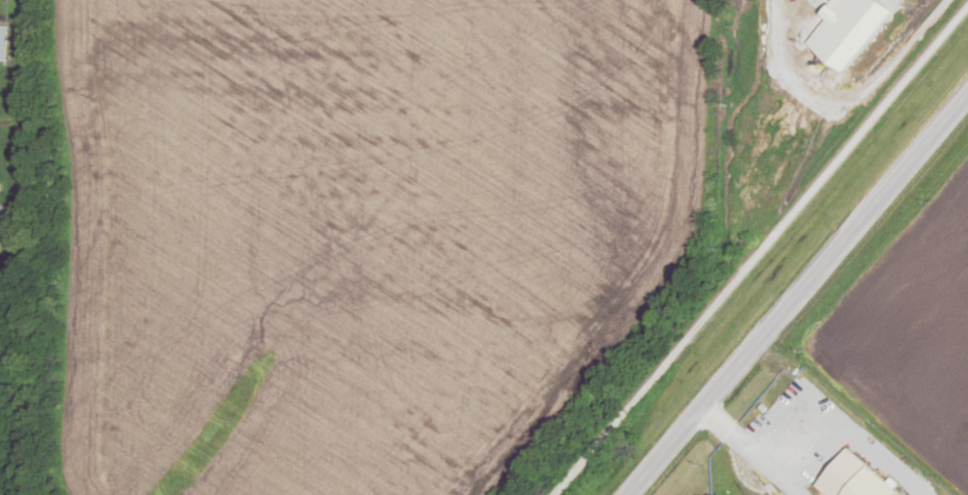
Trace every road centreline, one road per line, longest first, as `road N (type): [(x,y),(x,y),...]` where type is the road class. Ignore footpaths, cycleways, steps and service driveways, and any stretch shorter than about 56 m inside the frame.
road 1 (primary): [(629,494),(967,95)]

